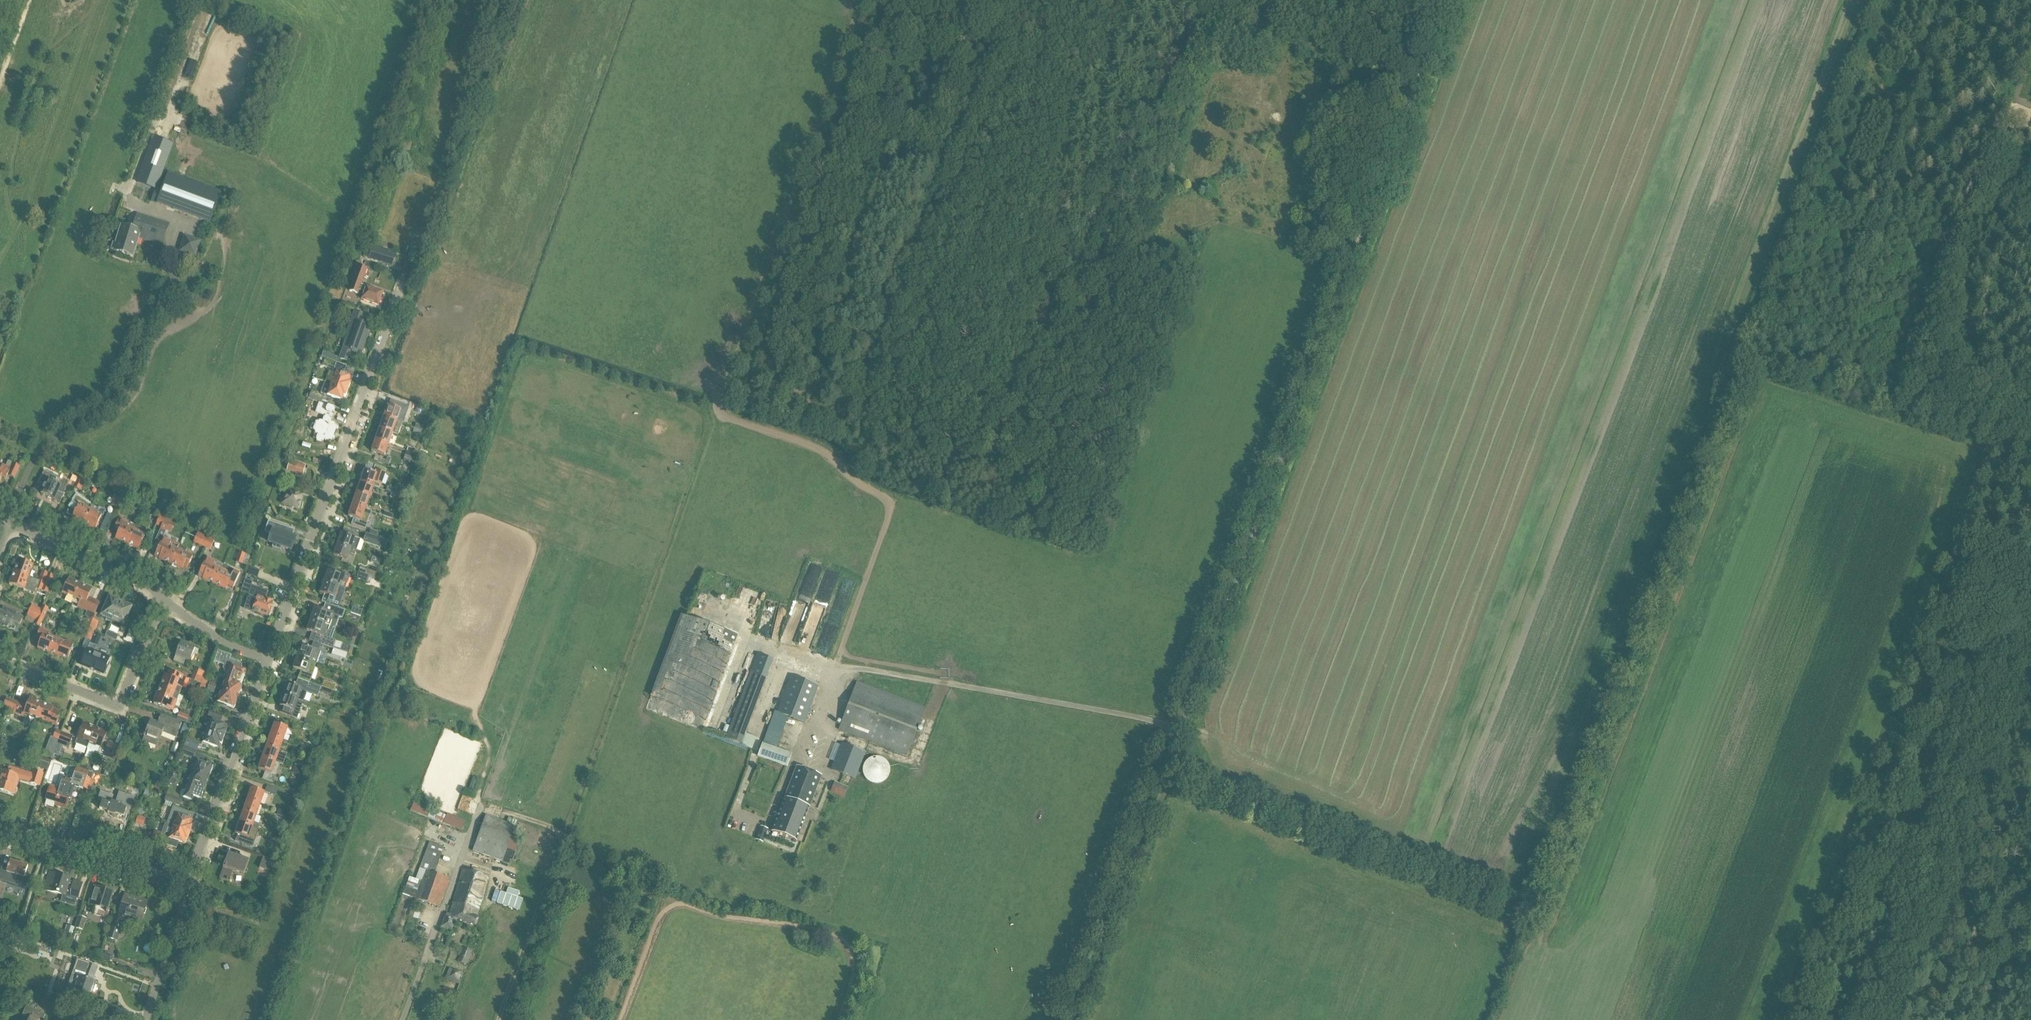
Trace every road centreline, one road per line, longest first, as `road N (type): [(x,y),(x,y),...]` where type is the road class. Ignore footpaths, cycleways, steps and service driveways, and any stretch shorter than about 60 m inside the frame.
road 1 (unclassified): [(1073,1019),(1422,71)]
road 2 (track): [(1117,0),(939,498)]
road 3 (residential): [(267,659),(396,303)]
road 4 (residential): [(187,890),(267,659)]
road 5 (residential): [(0,660),(119,702),(164,599)]
road 6 (track): [(1184,116),(988,48)]
road 7 (residential): [(187,890),(0,832)]
road 8 (residential): [(164,599),(8,522)]
road 9 (residential): [(144,1019),(187,890)]
road 10 (residential): [(267,659),(229,644),(164,599)]

